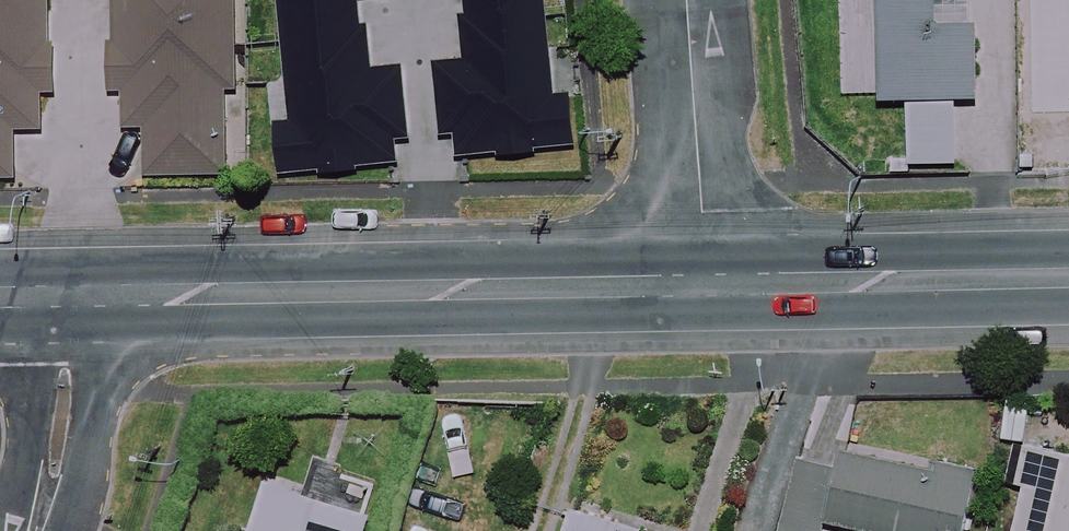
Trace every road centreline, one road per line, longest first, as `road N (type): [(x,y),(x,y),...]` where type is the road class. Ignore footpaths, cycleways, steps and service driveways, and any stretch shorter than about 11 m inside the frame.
road 1 (secondary): [(705,286),(64,296)]
road 2 (secondary): [(1068,279),(705,286)]
road 3 (residential): [(683,0),(705,286)]
road 4 (residential): [(64,296),(63,430),(32,530)]

